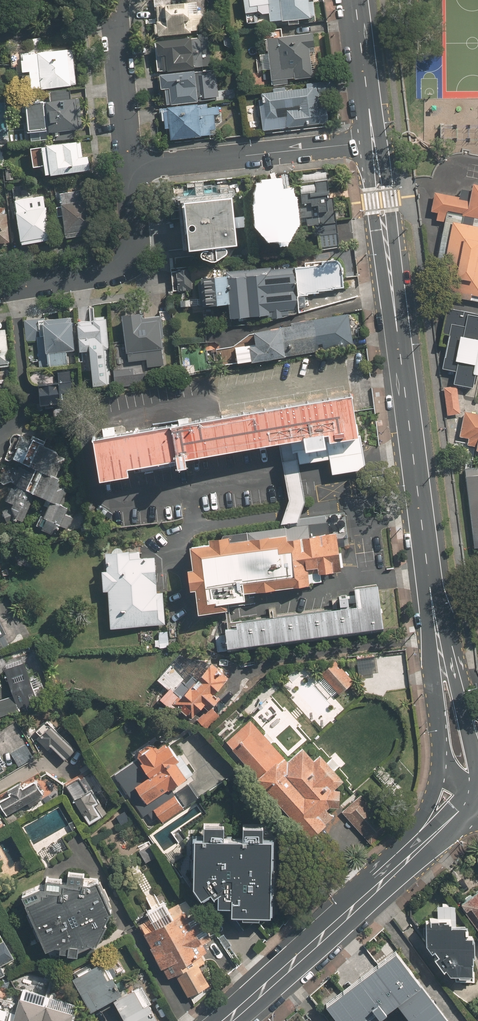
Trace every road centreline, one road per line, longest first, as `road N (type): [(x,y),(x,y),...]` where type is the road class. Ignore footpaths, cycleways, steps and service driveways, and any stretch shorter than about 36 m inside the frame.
road 1 (secondary): [(374,141),(438,641)]
road 2 (secondary): [(419,850),(228,1020)]
road 3 (residential): [(129,171),(374,141)]
road 4 (residential): [(0,290),(122,269),(134,243),(129,171)]
road 5 (residential): [(129,171),(118,22)]
road 6 (secondary): [(355,0),(374,141)]

